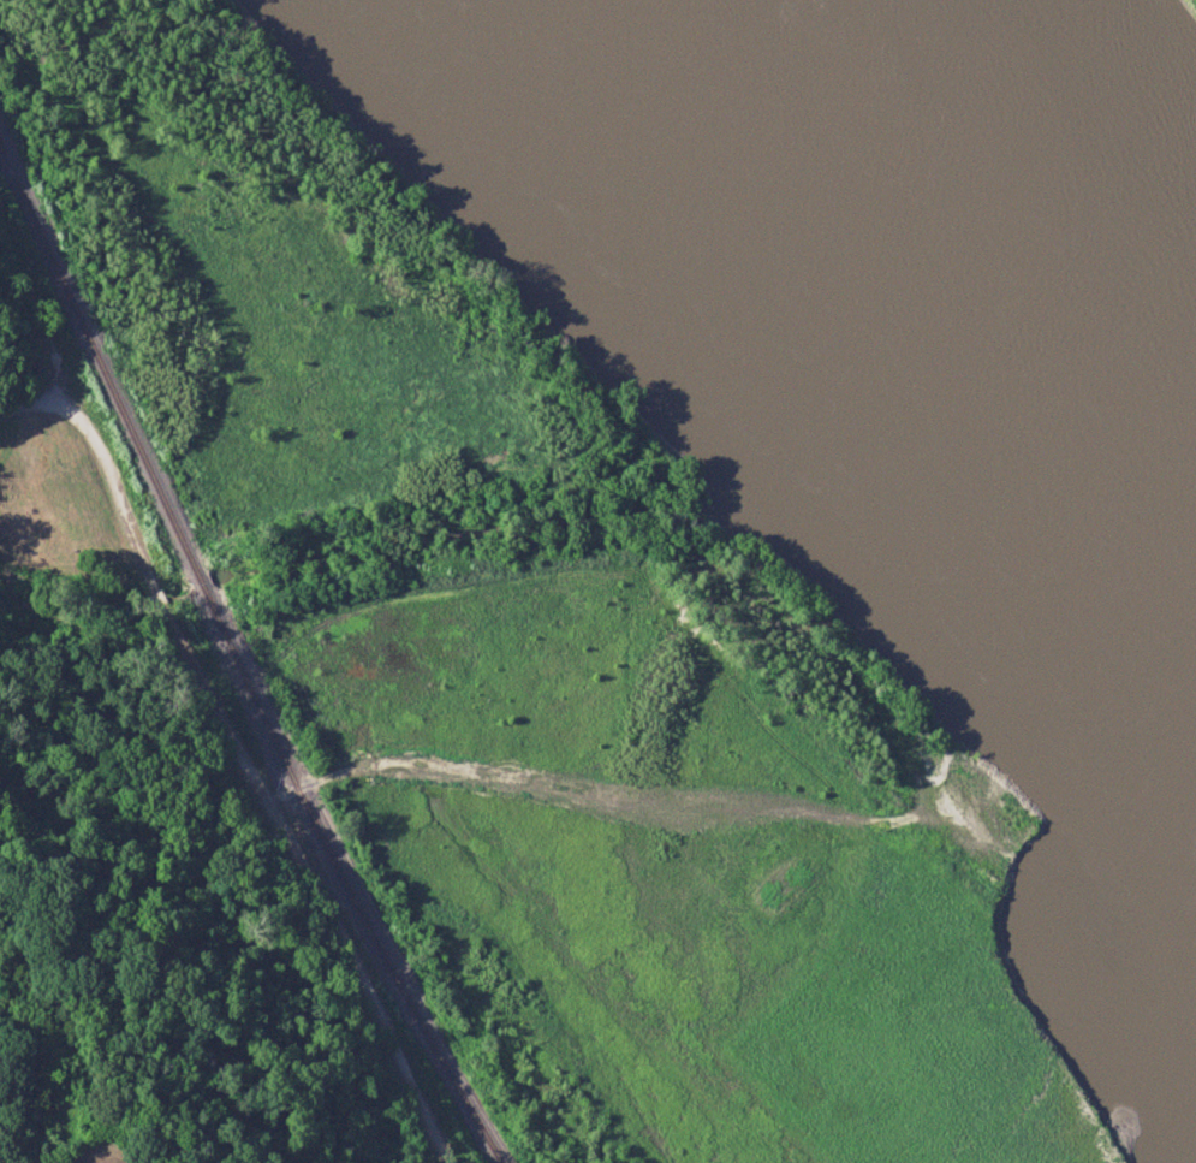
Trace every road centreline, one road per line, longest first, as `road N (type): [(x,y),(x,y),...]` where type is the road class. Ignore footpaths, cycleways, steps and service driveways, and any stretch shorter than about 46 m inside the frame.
road 1 (residential): [(457,1162),(280,801),(163,616),(93,437),(69,414),(48,408)]

